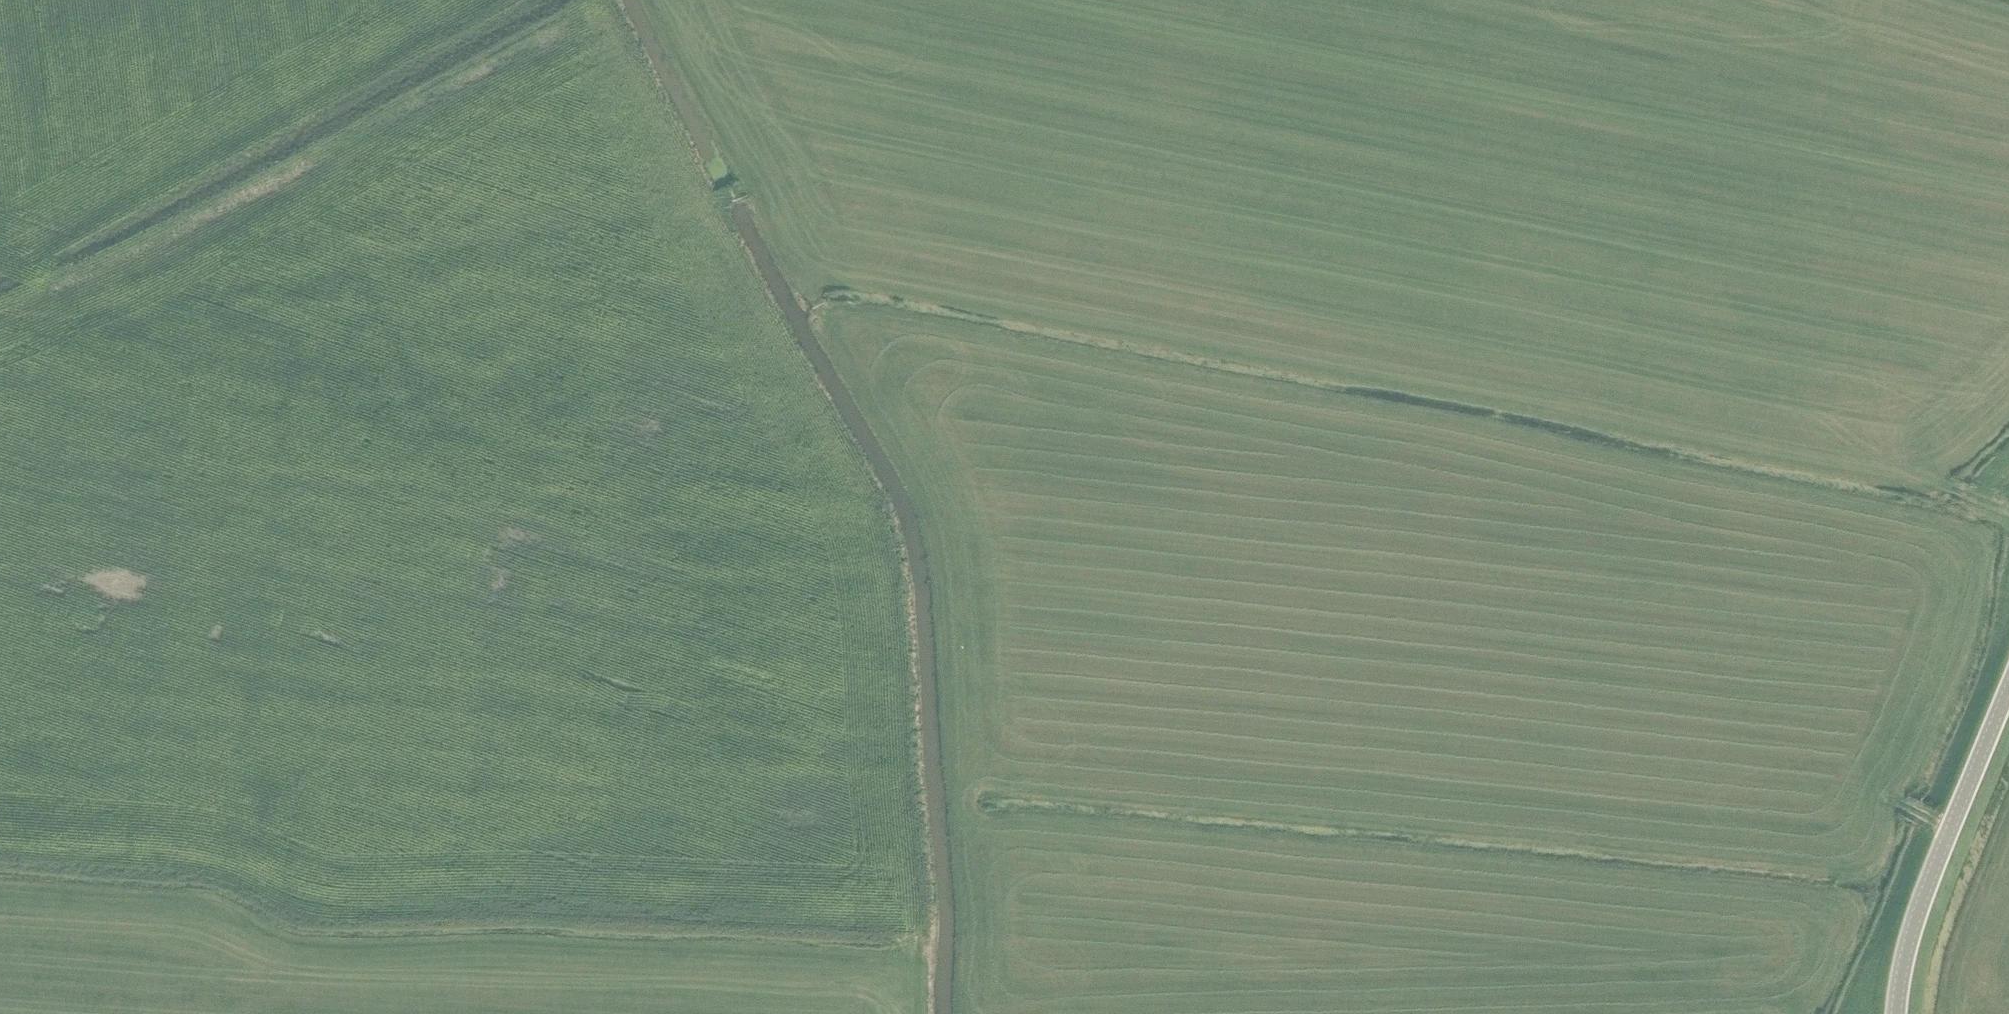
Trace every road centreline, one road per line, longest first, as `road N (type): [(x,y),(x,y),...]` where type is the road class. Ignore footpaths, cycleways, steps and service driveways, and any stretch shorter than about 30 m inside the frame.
road 1 (tertiary): [(1897,1013),(1922,902),(2008,686)]

